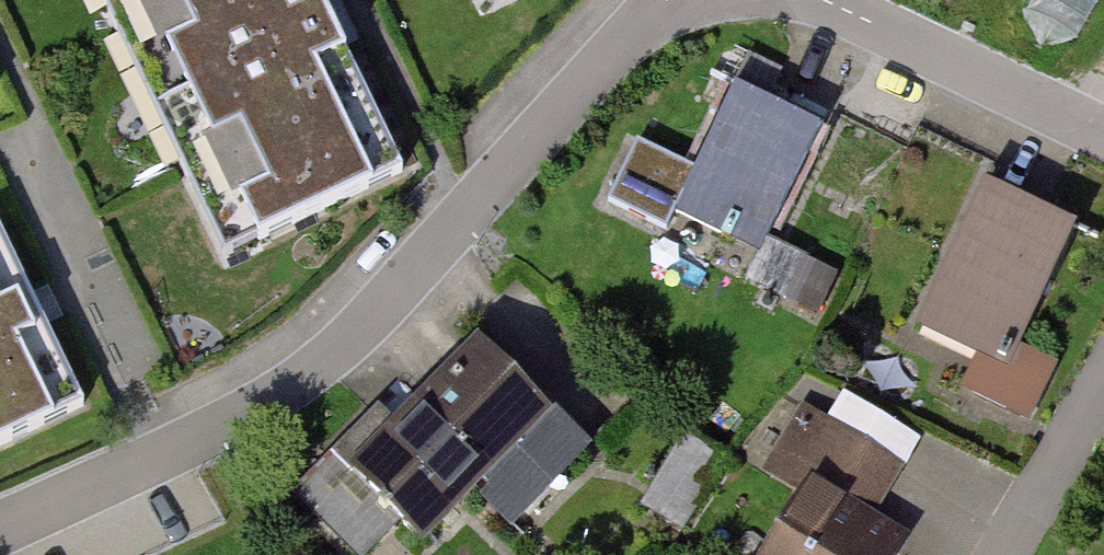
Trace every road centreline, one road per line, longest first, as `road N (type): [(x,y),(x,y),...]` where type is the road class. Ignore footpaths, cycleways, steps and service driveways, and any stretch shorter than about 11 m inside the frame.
road 1 (residential): [(0,531),(291,388),(361,327),(669,0)]
road 2 (residential): [(1103,145),(822,0)]
road 3 (residential): [(1103,380),(1022,554)]

